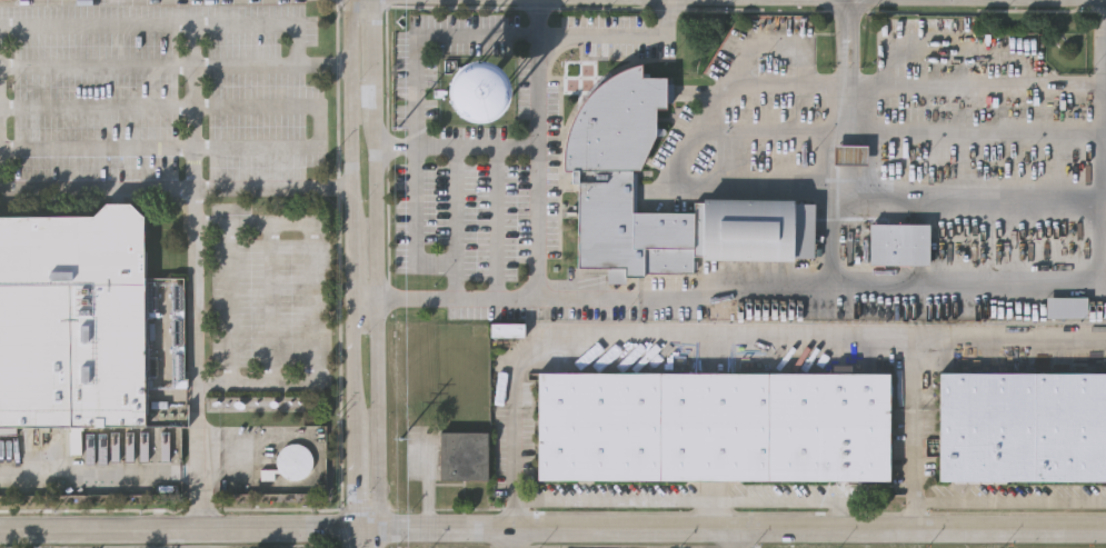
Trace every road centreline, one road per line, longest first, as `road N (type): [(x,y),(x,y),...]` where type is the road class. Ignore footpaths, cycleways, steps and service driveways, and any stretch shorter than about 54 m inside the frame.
road 1 (tertiary): [(350,529),(1105,529)]
road 2 (tertiary): [(348,0),(352,508),(366,529)]
road 3 (tertiary): [(366,529),(376,508),(372,0)]
road 4 (tertiary): [(0,531),(350,529)]

